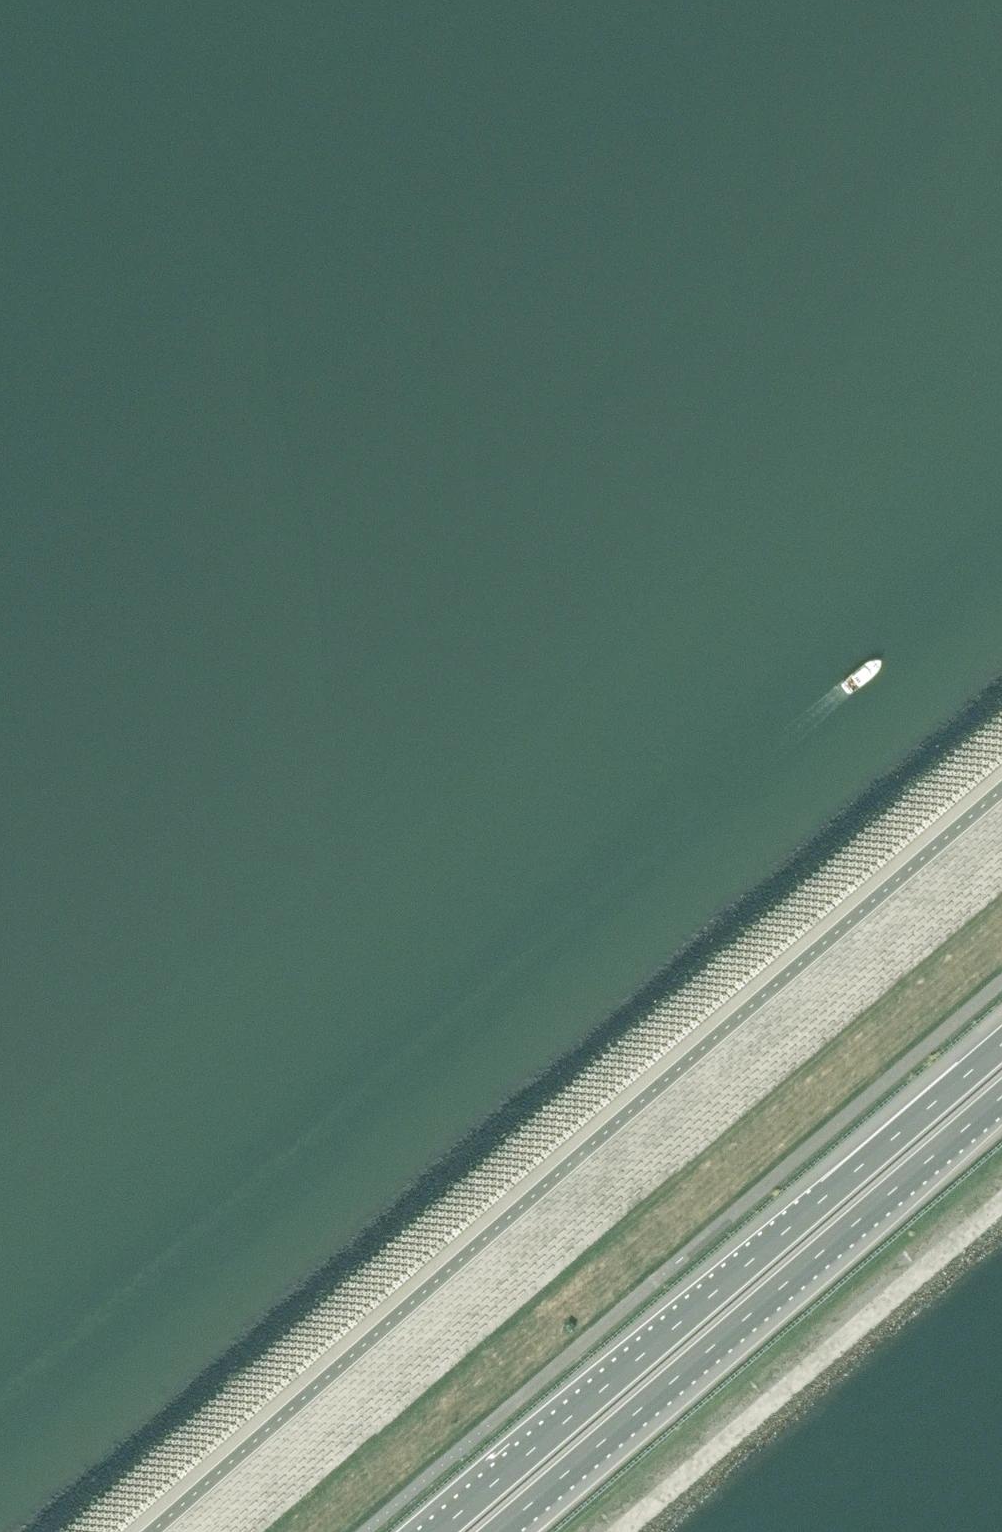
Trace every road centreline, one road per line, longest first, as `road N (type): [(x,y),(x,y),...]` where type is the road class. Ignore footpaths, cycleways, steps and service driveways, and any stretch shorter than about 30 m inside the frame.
road 1 (motorway): [(1001,1045),(440,1531)]
road 2 (motorway): [(498,1531),(1001,1096)]

